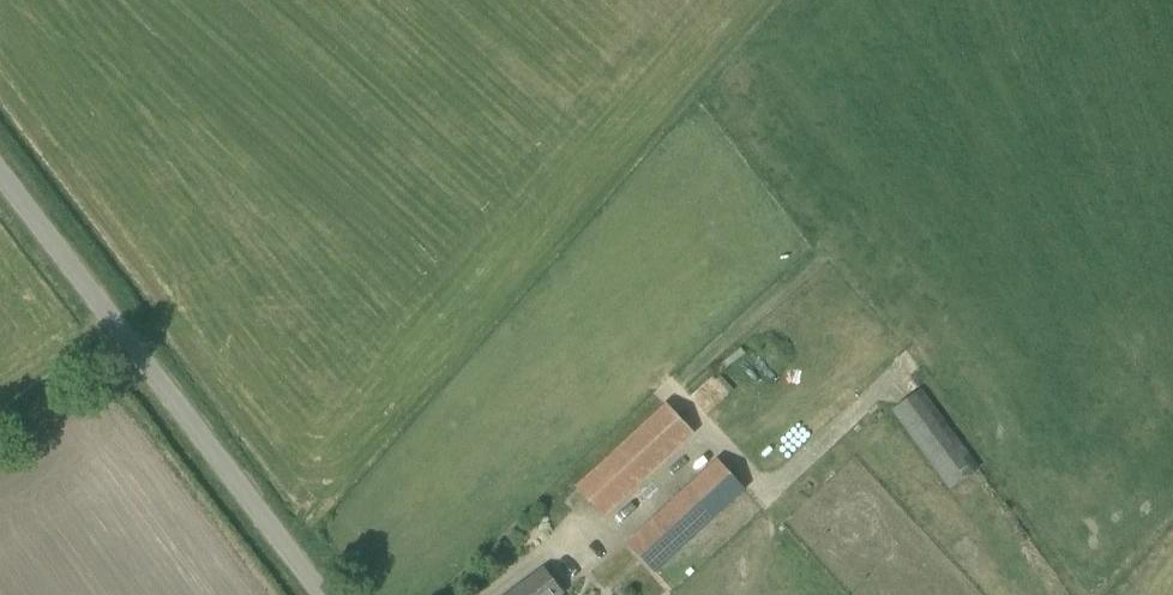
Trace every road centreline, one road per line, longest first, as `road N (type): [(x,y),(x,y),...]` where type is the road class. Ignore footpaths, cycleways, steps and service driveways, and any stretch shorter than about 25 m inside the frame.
road 1 (unclassified): [(324,594),(0,171)]

